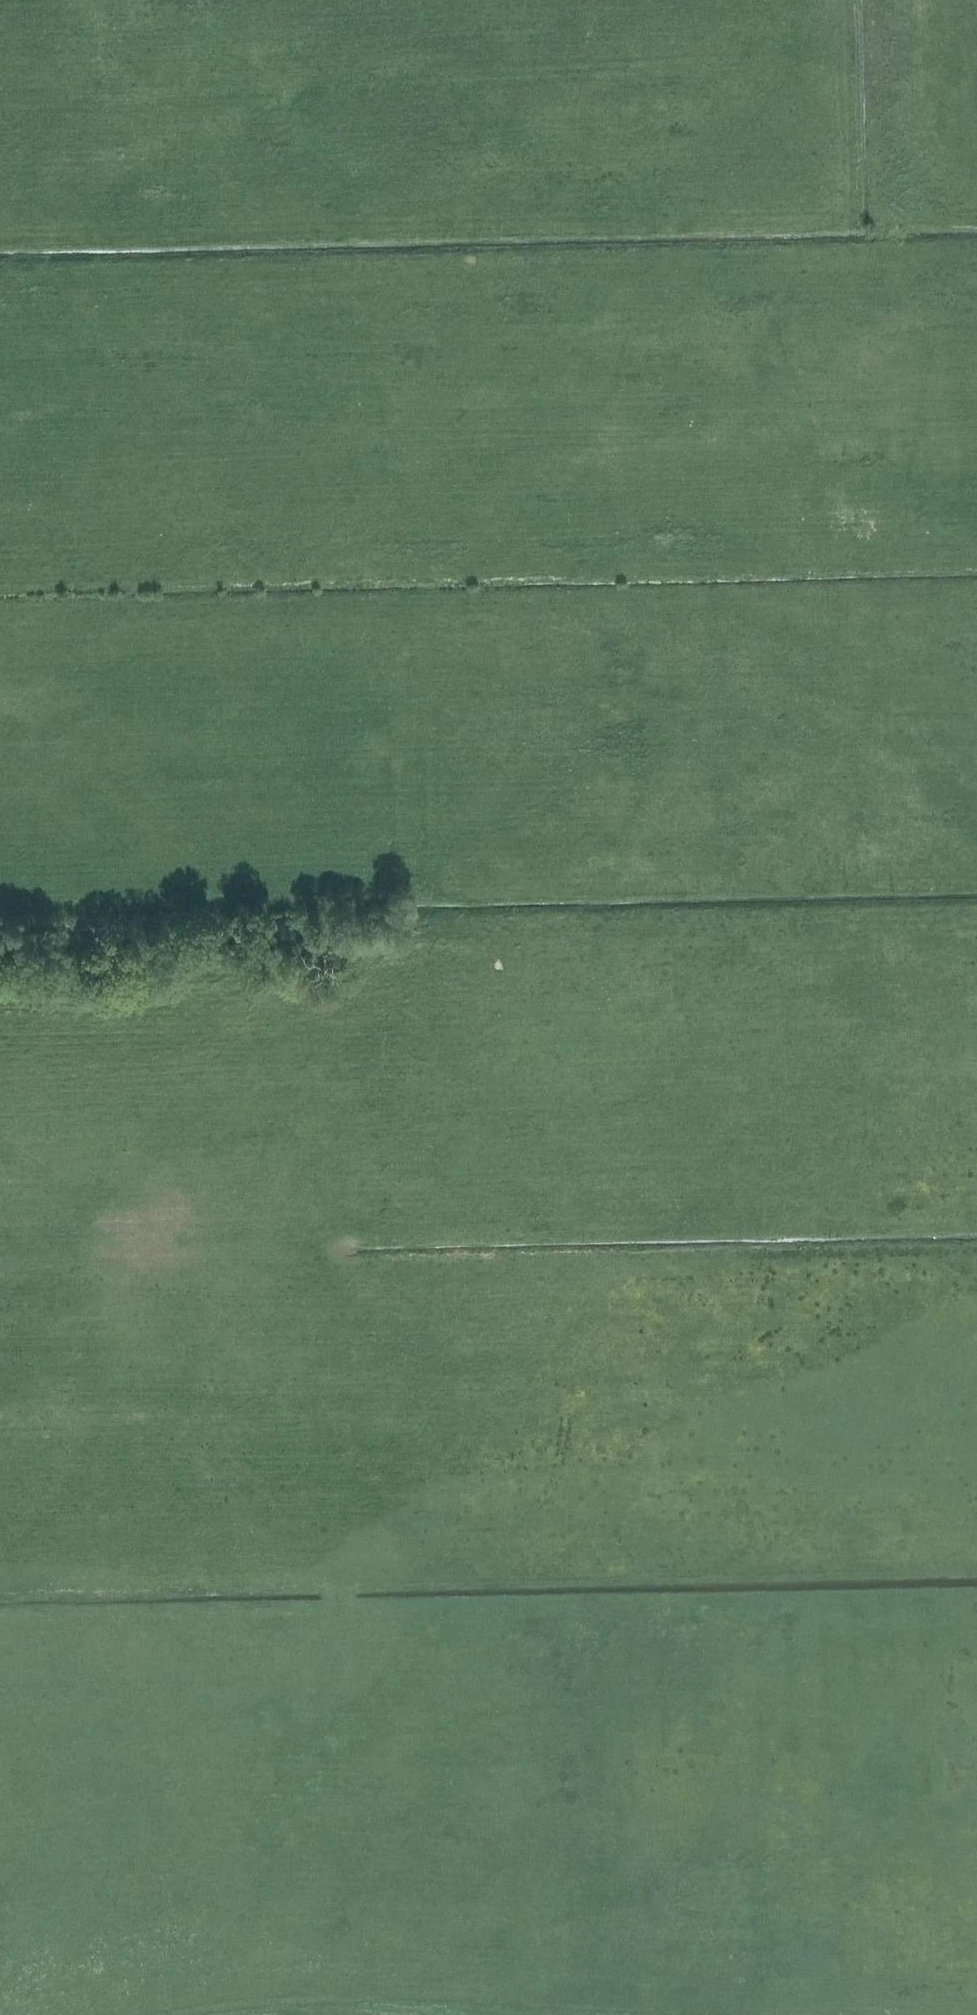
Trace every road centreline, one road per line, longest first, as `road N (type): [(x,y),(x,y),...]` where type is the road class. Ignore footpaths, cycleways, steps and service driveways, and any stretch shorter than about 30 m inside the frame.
road 1 (track): [(553,2014),(325,2005),(230,2014)]

